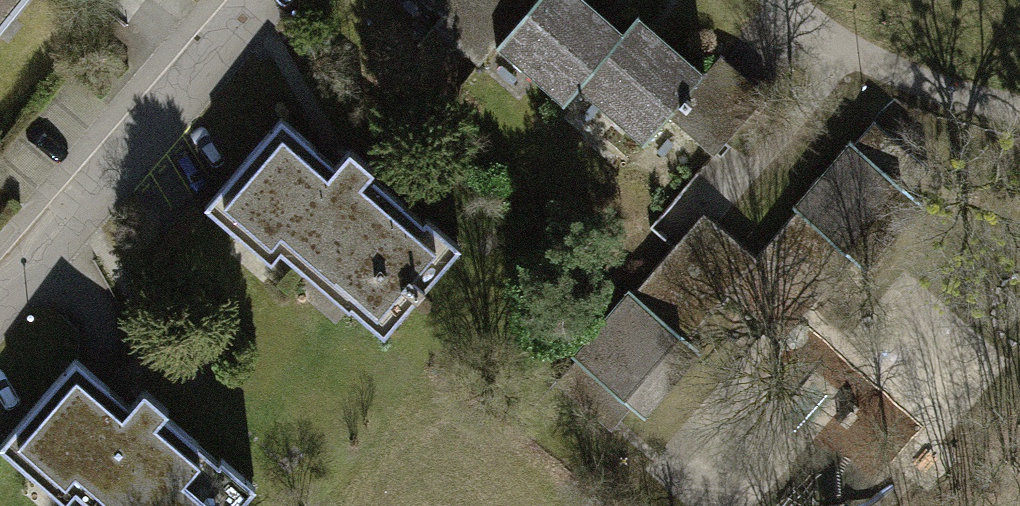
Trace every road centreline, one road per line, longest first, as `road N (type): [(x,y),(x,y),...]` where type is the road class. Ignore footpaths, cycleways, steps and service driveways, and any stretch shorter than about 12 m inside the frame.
road 1 (residential): [(284,0),(0,313)]
road 2 (residential): [(1019,141),(948,122),(819,63),(767,0)]

